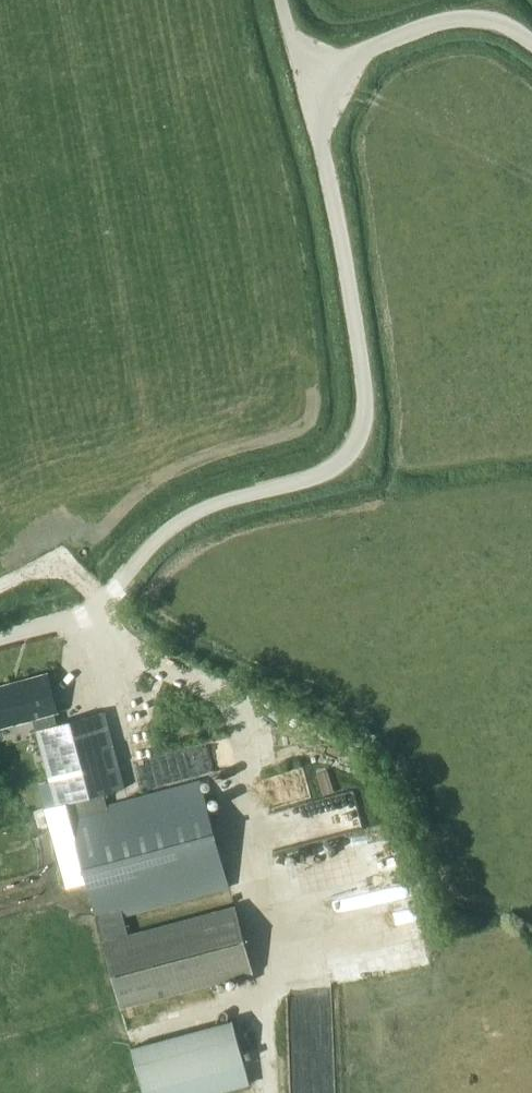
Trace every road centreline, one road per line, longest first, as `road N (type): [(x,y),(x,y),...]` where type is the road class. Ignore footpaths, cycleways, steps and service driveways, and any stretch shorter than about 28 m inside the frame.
road 1 (unclassified): [(0,639),(106,603),(180,522),(325,473),(362,437),(366,408),(338,214),(303,80)]
road 2 (unclassified): [(303,80),(429,25),(481,19),(531,43)]
road 3 (track): [(106,603),(63,564),(0,590)]

